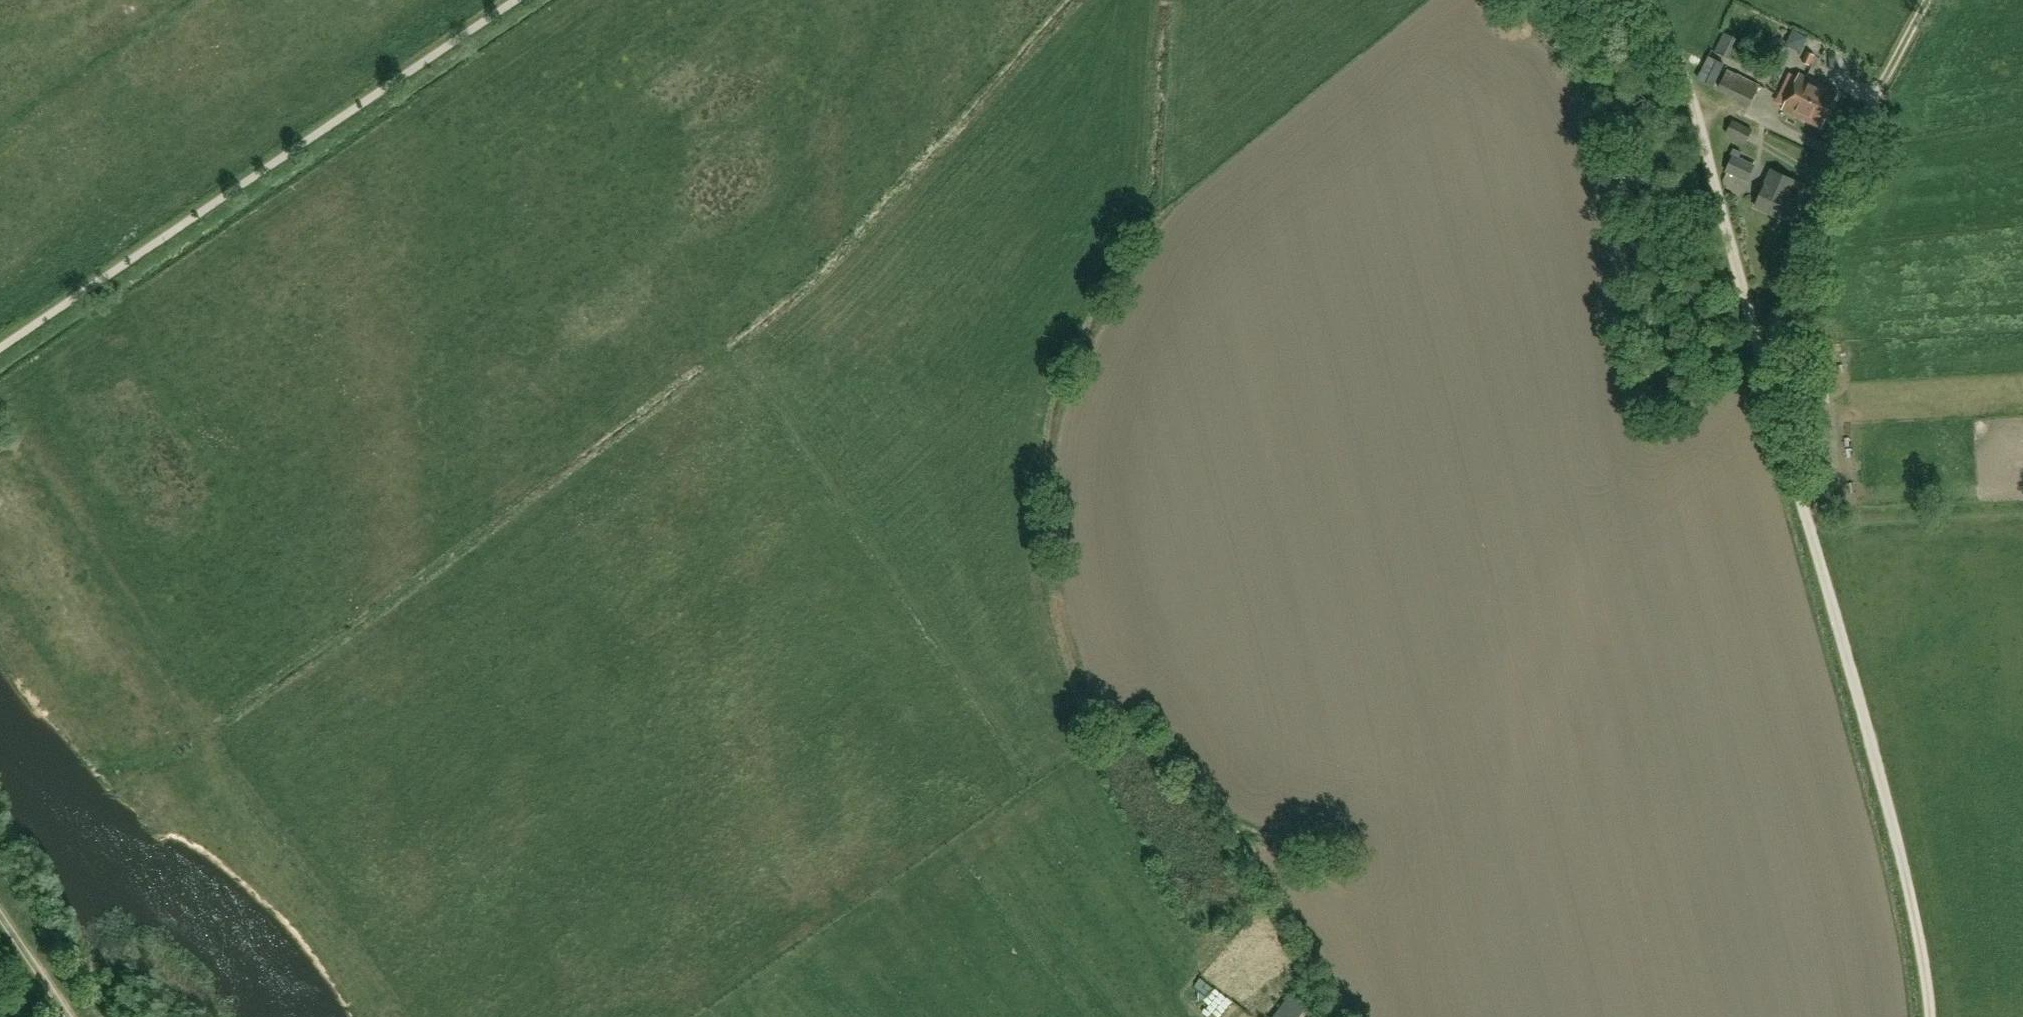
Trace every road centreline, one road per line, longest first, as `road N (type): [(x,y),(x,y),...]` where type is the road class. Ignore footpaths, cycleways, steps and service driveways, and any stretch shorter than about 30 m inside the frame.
road 1 (track): [(1931,1016),(1896,829),(1718,195),(1668,42),(1622,0)]

